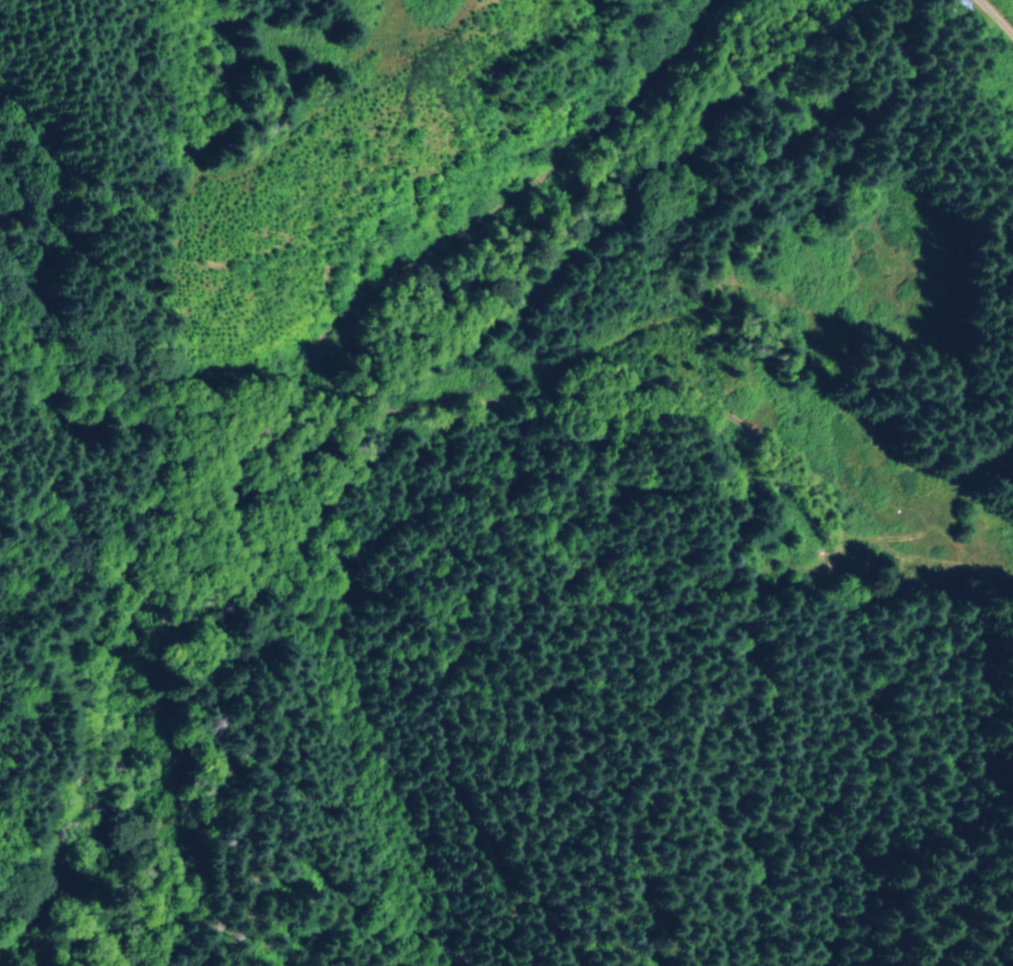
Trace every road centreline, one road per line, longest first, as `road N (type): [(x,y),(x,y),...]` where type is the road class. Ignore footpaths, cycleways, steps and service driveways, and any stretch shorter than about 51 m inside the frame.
road 1 (residential): [(1012,124),(965,84),(931,35),(924,0)]

